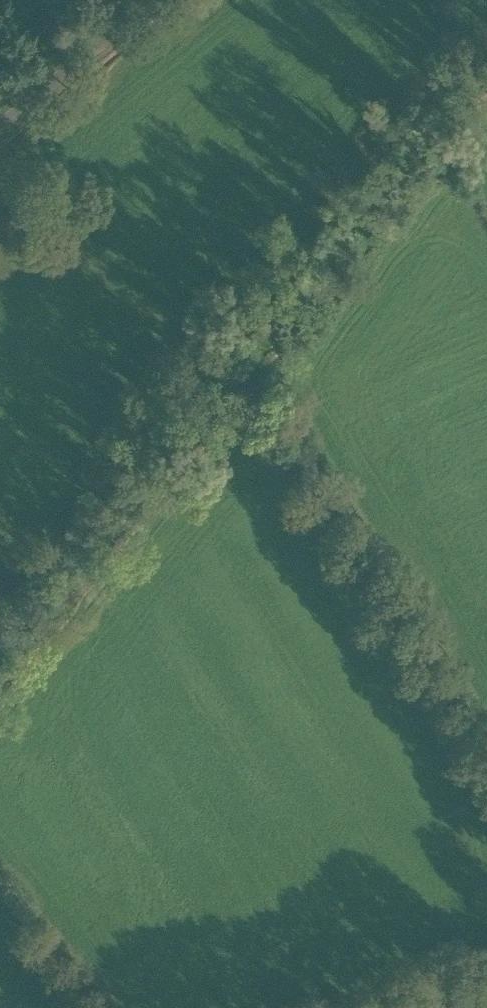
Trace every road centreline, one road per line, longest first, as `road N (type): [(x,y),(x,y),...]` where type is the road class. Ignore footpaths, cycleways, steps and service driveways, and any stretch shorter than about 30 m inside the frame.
road 1 (unclassified): [(0,125),(154,0)]

